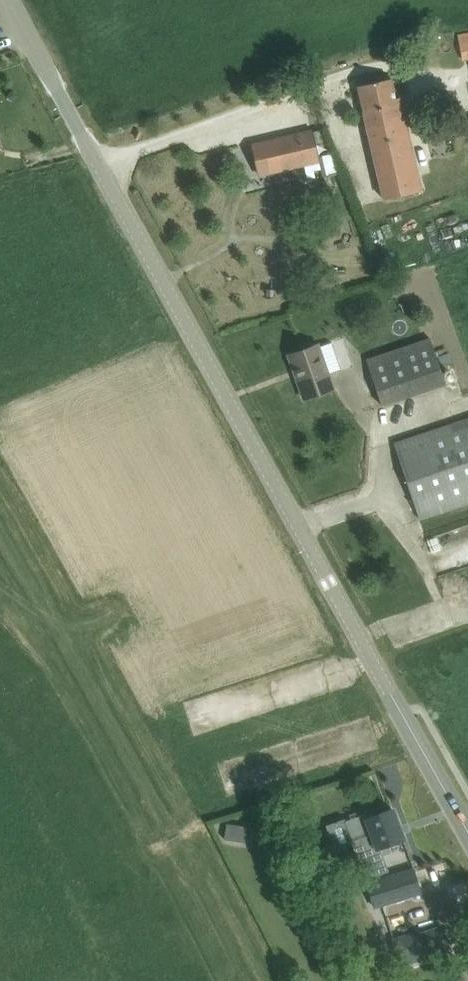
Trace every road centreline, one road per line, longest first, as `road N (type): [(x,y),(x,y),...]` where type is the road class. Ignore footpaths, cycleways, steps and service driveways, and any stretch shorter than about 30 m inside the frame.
road 1 (tertiary): [(467,834),(11,0)]

